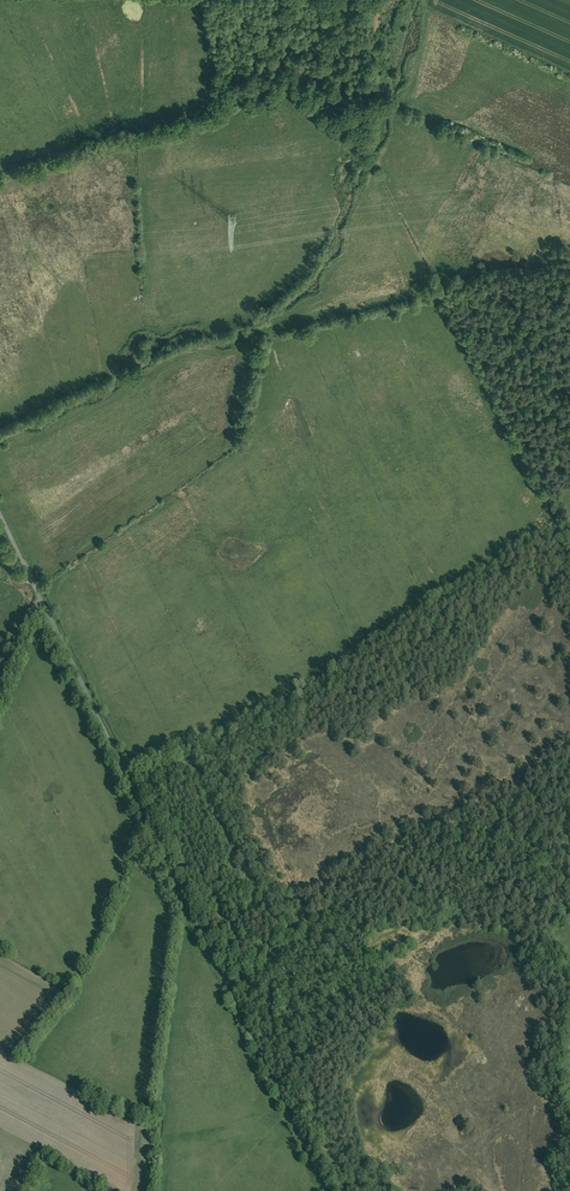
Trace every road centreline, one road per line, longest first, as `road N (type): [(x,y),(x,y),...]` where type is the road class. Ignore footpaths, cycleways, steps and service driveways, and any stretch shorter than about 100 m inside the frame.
road 1 (track): [(327,1190),(0,511)]
road 2 (track): [(185,895),(155,1190)]

